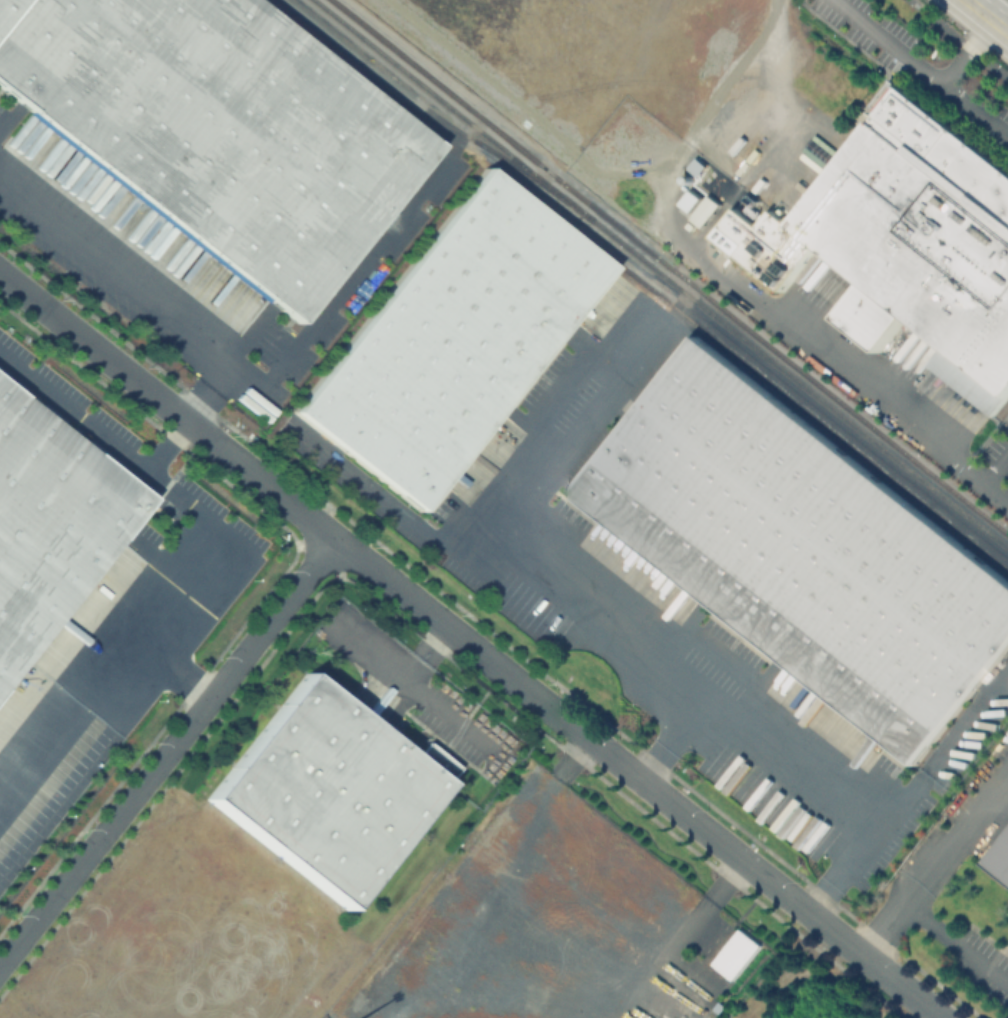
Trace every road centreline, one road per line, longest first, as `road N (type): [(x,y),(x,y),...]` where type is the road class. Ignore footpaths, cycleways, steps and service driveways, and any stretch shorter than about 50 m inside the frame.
road 1 (residential): [(947,1017),(0,272)]
road 2 (residential): [(0,970),(338,539)]

